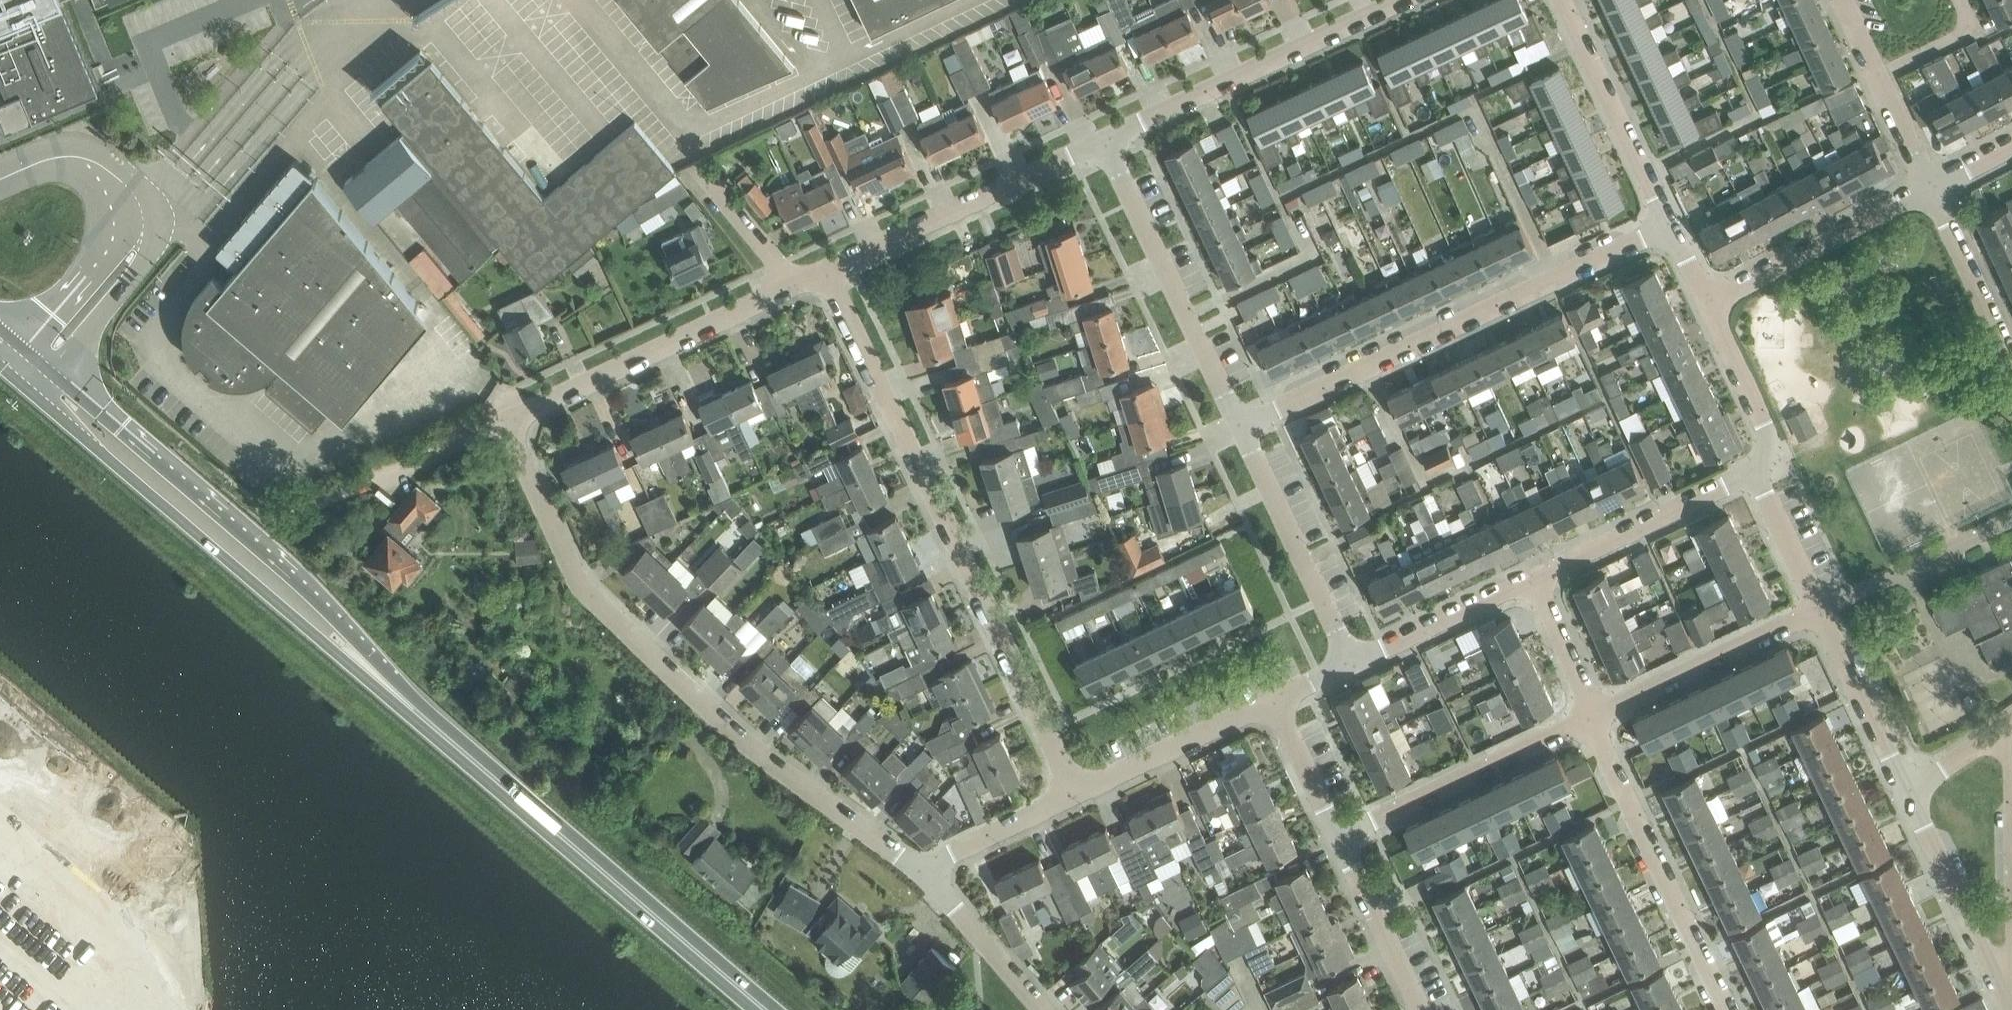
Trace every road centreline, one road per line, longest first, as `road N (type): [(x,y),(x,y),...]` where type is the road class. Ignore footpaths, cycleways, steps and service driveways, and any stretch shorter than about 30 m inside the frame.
road 1 (residential): [(917,876),(778,774),(623,632),(573,565),(517,427),(546,403),(821,271)]
road 2 (residential): [(1068,802),(821,271)]
road 3 (primary): [(21,382),(317,636),(417,711)]
road 4 (primary): [(417,711),(335,612),(55,374)]
road 5 (residential): [(1240,430),(1666,221)]
road 6 (primary): [(767,1009),(417,711)]
road 7 (residential): [(1104,141),(1403,0)]
road 8 (residential): [(1725,1009),(1585,719)]
road 9 (residential): [(1240,430),(1104,141)]
road 10 (residential): [(821,271),(1104,141)]
road 11 (unclassified): [(55,374),(134,280),(151,240),(142,191),(114,168),(78,156)]
road 12 (residential): [(1519,582),(1770,459)]
road 13 (residential): [(1334,836),(1585,719)]
road 14 (residential): [(1350,664),(1240,430)]
road 15 (residential): [(1585,719),(1817,612)]
road 16 (residential): [(1709,304),(1932,190)]
road 17 (residential): [(1666,221),(1564,0)]
road 18 (residential): [(2011,1004),(1908,791)]
road 19 (unclassified): [(78,156),(106,190),(114,236),(24,348)]
road 20 (residential): [(2011,958),(2006,727)]
road 21 (residential): [(1068,802),(1270,703)]
road 22 (residential): [(1908,791),(1817,612)]
road 23 (residential): [(1836,603),(2011,522)]
road 24 (residential): [(1416,1009),(1334,836)]
road 25 (residential): [(2011,364),(1932,190)]
road 26 (residential): [(1350,664),(1519,582)]
road 27 (residential): [(1042,1009),(917,876)]
road 28 (residential): [(917,876),(1068,802)]
road 29 (residential): [(1770,459),(1709,304)]
road 30 (residential): [(1836,603),(1770,459)]
road 31 (residential): [(1585,719),(1519,582)]
road 32 (residential): [(1334,836),(1270,703)]
road 33 (residential): [(1876,77),(1955,38),(1967,25),(1961,0)]
road 34 (residential): [(1932,190),(1876,77)]

